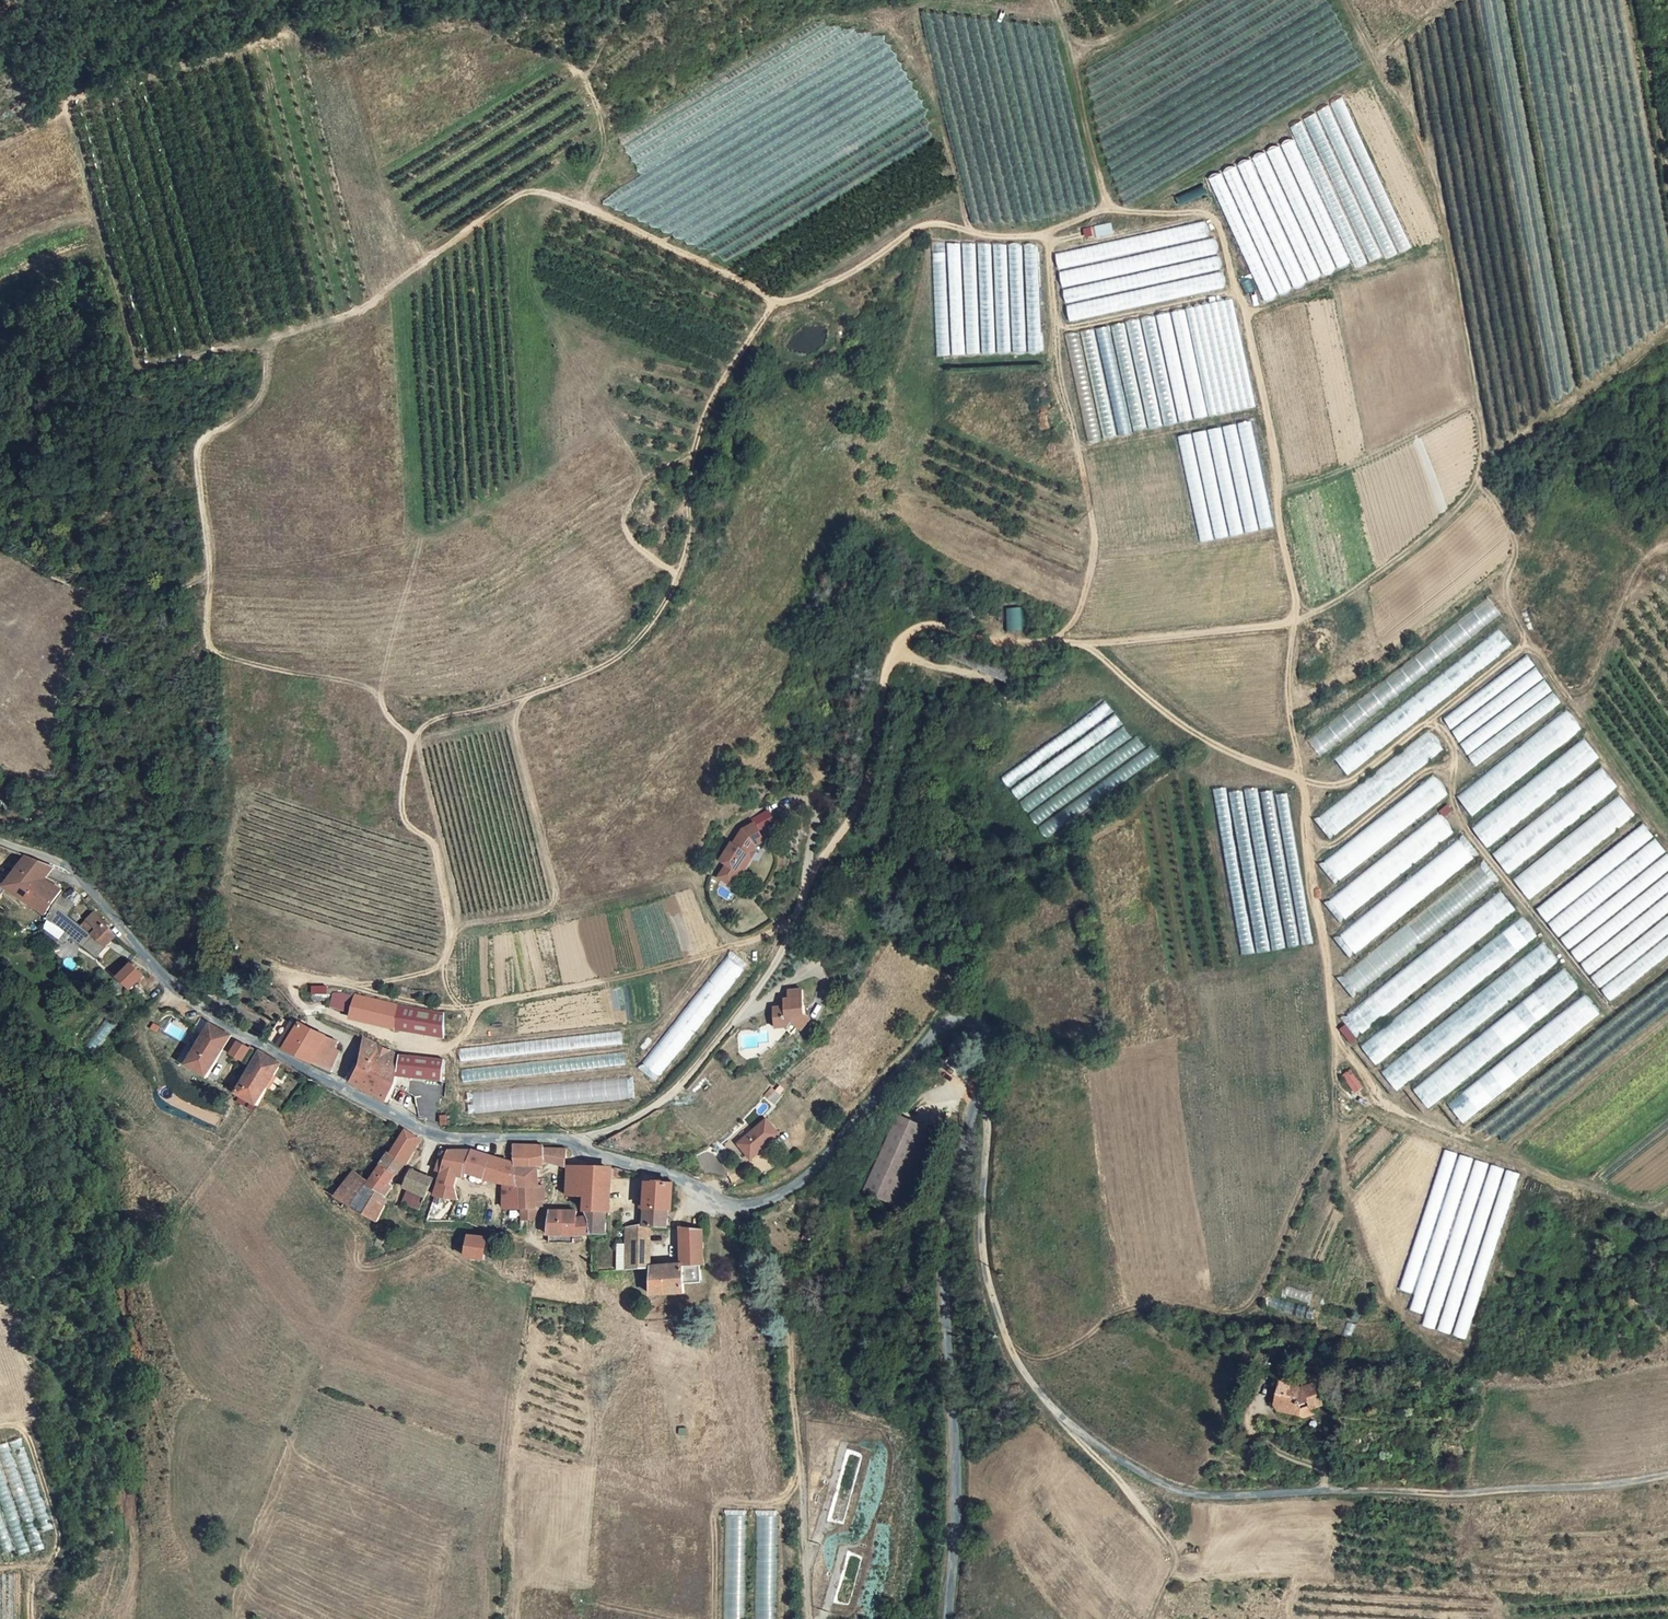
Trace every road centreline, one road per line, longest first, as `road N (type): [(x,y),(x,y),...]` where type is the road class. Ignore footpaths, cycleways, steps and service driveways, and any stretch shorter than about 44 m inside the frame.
road 1 (track): [(1308,852),(1289,680),(1297,606),(1264,389),(1220,223),(1203,212),(1108,207),(1047,233),(1000,236),(932,224),(813,294),(780,300),(723,387),(696,449),(687,479),(690,541),(678,576),(658,618),(613,664),(515,703),(426,725),(412,741),(402,815),(435,847),(450,931),(443,961),(433,970),(351,985),(298,980),(295,992),(314,1023),(352,1043),(338,1084)]
road 2 (track): [(1348,0),(1441,193),(1485,459),(1478,480),(1397,558),(1295,623),(1075,643),(990,640),(932,624),(911,630),(886,666),(867,786),(806,891),(779,962),(675,1092),(574,1141)]
road 3 (track): [(1667,1475),(1472,1492),(1208,1497),(1159,1484),(1072,1428),(1034,1386),(1008,1340),(978,1244),(985,1123),(974,1106)]
road 4 (unclassified): [(948,1618),(956,1514),(943,1248),(988,1040),(972,1022),(946,1026),(804,1185),(766,1204),(726,1207)]
road 5 (residential): [(726,1207),(574,1141),(424,1132),(195,1010),(78,877),(0,840)]
road 6 (track): [(1075,643),(1210,741),(1325,786),(1353,780),(1517,649),(1536,648),(1667,848)]
road 7 (track): [(1667,970),(1458,1134),(1394,1104),(1335,1034),(1308,852)]
road 8 (track): [(412,741),(366,686),(219,655),(209,642),(195,453),(201,438),(249,411),(276,338)]
road 9 (track): [(1335,1034),(1348,1188),(1364,1243),(1411,1330),(1480,1376),(1472,1492)]
road 10 (track): [(511,1618),(512,1472),(524,1454),(573,1470),(589,1455),(592,1426),(589,1285),(577,1253),(534,1242)]
road 11 (track): [(351,985),(461,1008),(624,976),(750,942),(798,919)]
road 12 (track): [(1340,1129),(1251,1309),(1225,1317),(1132,1309),(1038,1357),(1008,1340)]
road 13 (track): [(678,576),(624,524),(644,485),(639,470),(535,290),(537,233),(561,199)]
road 14 (track): [(726,1207),(783,1280),(810,1618)]
road 15 (track): [(1045,642),(1080,611),(1096,536),(1063,387),(1047,233)]
road 16 (track): [(428,259),(514,197),(544,193),(780,300)]
road 17 (track): [(1424,723),(1449,740),(1455,805),(1470,836),(1613,1011)]
road 18 (track): [(1072,1428),(1169,1543),(1175,1563),(1147,1618)]
road 19 (track): [(30,1618),(28,1604),(56,1556),(58,1531),(24,1428),(0,1428)]
road 20 (track): [(1108,207),(1054,0)]
road 21 (track): [(800,1471),(778,1501),(726,1501),(714,1512),(714,1618)]
road 22 (track): [(482,1004),(454,1043),(437,1048),(311,1010)]
road 23 (track): [(1056,325),(1072,328),(1239,292)]
road 24 (track): [(1526,646),(1504,592),(1515,533),(1478,480)]
road 25 (track): [(1308,852),(1359,826),(1424,772),(1454,771)]
road 26 (track): [(579,207),(604,144),(584,73)]
road 27 (track): [(1322,1491),(1320,1467),(1268,1447),(1249,1426),(1257,1399)]
road 28 (track): [(428,1156),(404,1175),(401,1215),(459,1234)]
road 29 (track): [(1070,57),(1177,0)]

